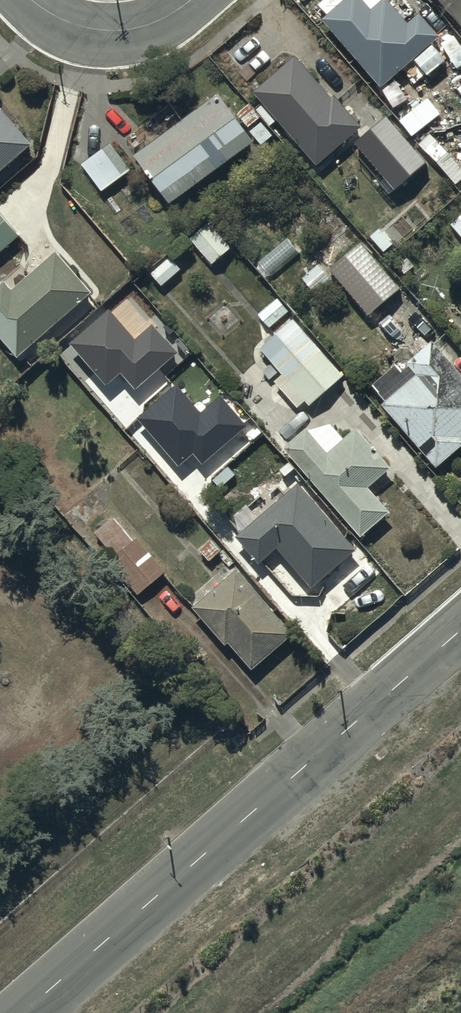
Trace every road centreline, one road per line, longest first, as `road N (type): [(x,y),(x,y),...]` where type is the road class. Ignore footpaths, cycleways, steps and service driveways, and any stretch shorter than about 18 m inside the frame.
road 1 (tertiary): [(460,633),(22,1012)]
road 2 (residential): [(33,0),(71,25),(117,34),(159,22),(192,0)]

